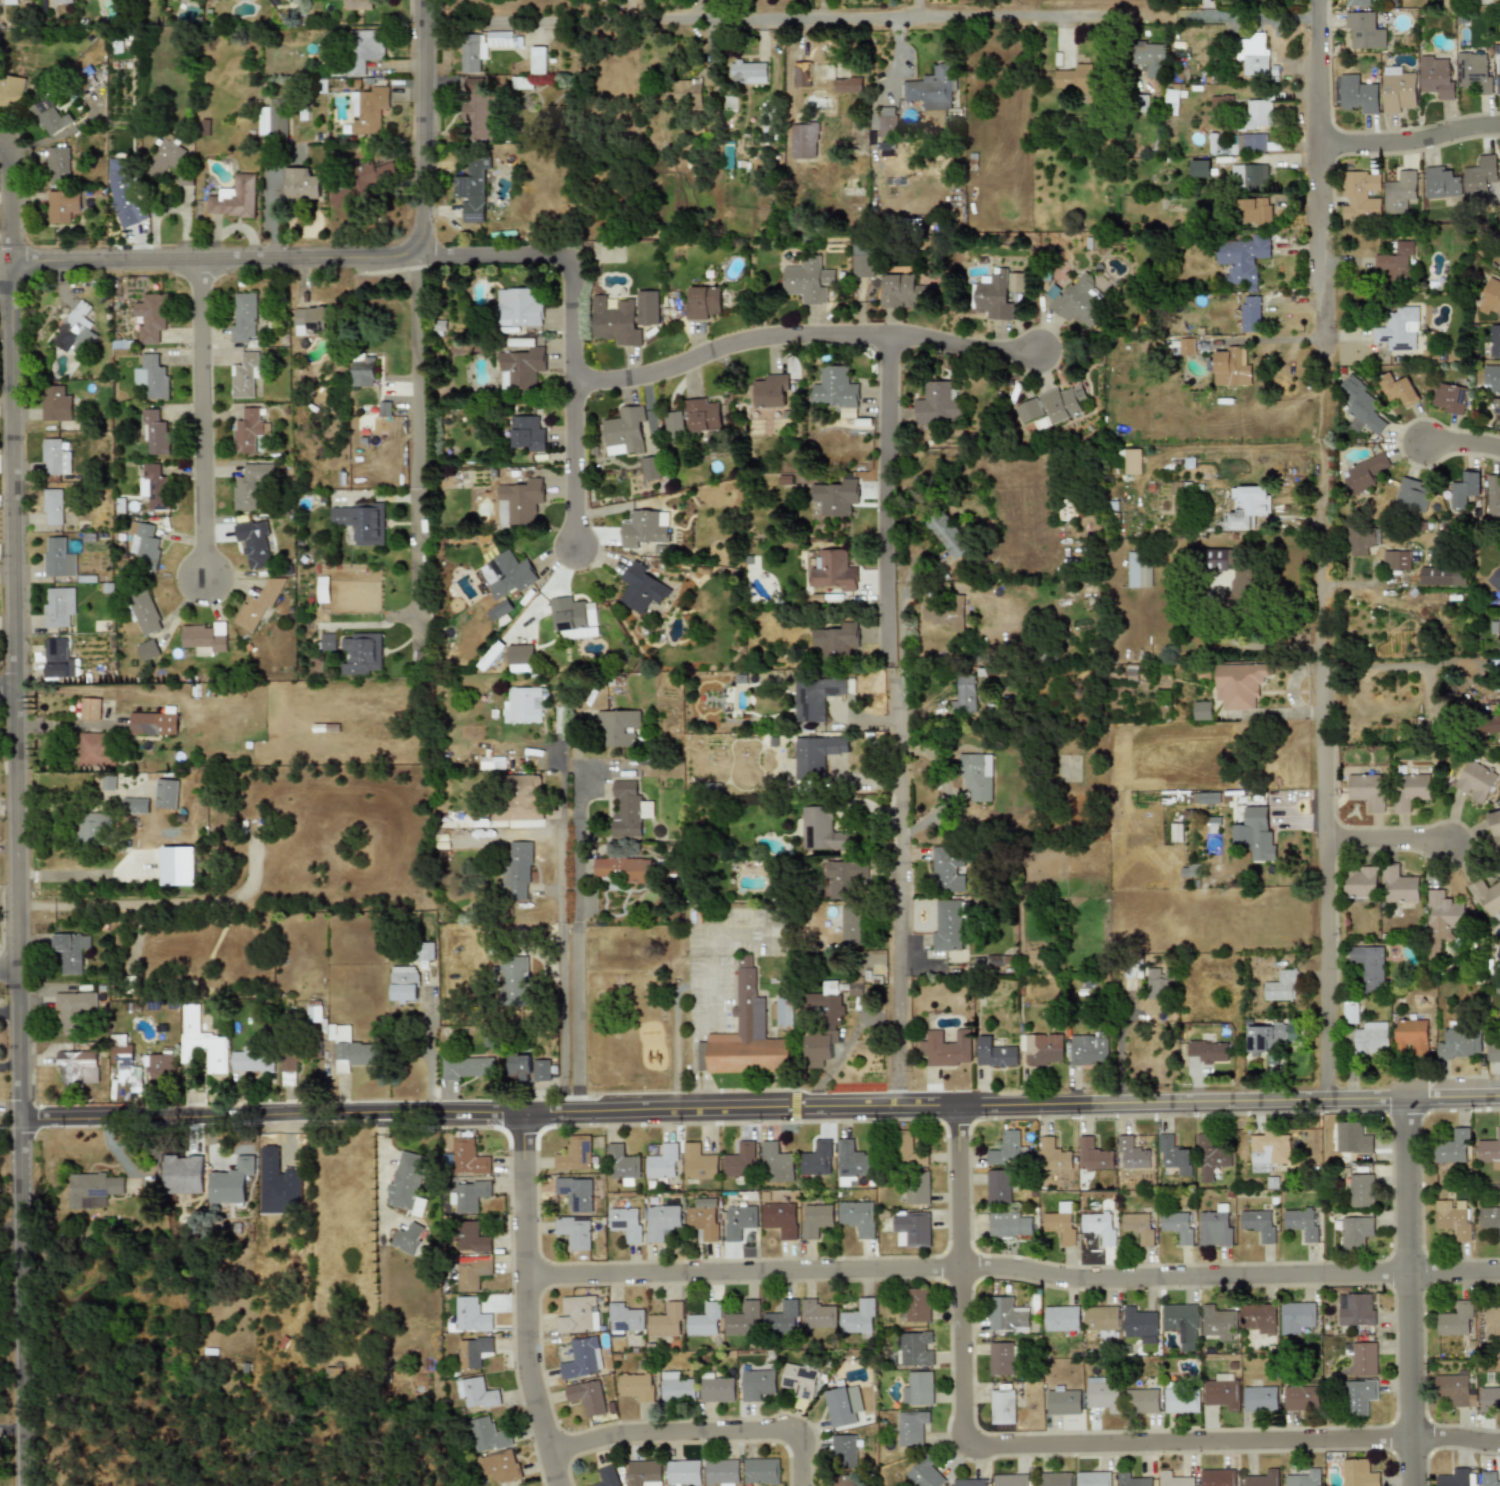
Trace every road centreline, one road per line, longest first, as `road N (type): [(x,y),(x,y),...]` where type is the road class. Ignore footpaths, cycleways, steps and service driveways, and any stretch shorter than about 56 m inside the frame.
road 1 (residential): [(21,1120),(1499,1094)]
road 2 (tertiary): [(25,1485),(9,258)]
road 3 (residential): [(526,1274),(960,1267),(1078,1280),(1499,1272)]
road 4 (residential): [(421,22),(1316,17)]
road 5 (residential): [(1499,1445),(1412,1438),(973,1442),(962,1426),(958,1108)]
road 6 (residential): [(1324,1102),(1320,515)]
road 7 (residential): [(575,1111),(573,689)]
road 8 (residential): [(9,258),(428,255)]
road 9 (residential): [(428,255),(421,654)]
road 10 (residential): [(1412,1485),(1410,1097)]
road 11 (residential): [(560,1485),(528,1364),(523,1113)]
road 12 (residential): [(896,1108),(899,742)]
road 13 (residential): [(1318,368),(1316,17)]
road 14 (residential): [(204,587),(201,259)]
road 15 (residential): [(885,334),(888,659)]
road 16 (residential): [(571,378),(639,374),(766,335),(885,334)]
road 17 (residential): [(800,1485),(800,1452),(792,1435),(778,1430),(638,1433),(550,1452)]
road 18 (residential): [(428,255),(569,254),(571,378)]
road 19 (residential): [(428,255),(421,0)]
road 20 (residential): [(1317,144),(1387,142),(1499,123)]
road 21 (residential): [(571,378),(578,547)]
road 22 (residential): [(885,334),(1031,354)]
road 23 (residential): [(1326,837),(1450,843)]

